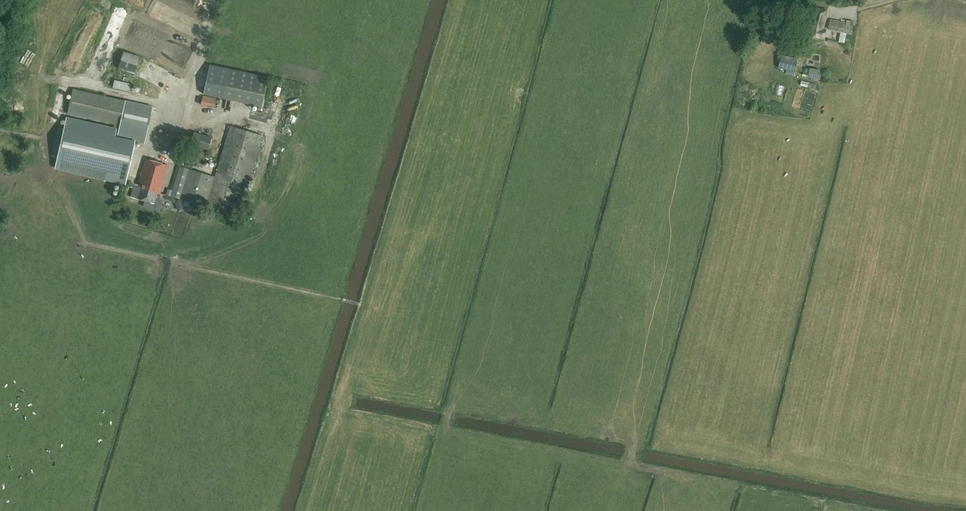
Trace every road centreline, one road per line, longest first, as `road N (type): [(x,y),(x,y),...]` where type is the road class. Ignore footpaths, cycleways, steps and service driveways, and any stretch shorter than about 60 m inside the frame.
road 1 (track): [(56,83),(38,165),(54,170),(85,239),(125,255),(202,265),(224,260)]

